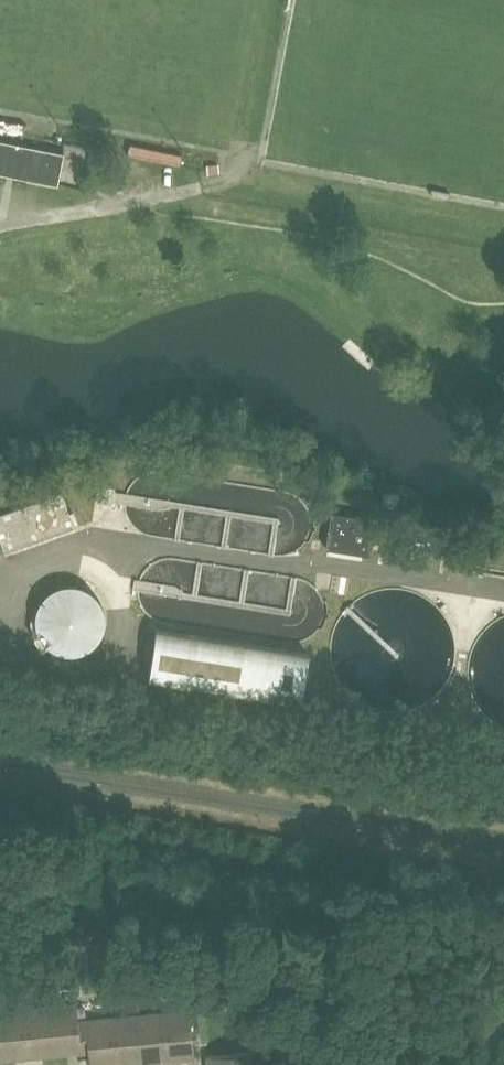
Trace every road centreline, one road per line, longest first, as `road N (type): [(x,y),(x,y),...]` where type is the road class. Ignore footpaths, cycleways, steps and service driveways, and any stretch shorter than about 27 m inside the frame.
road 1 (track): [(145,201),(0,227)]

